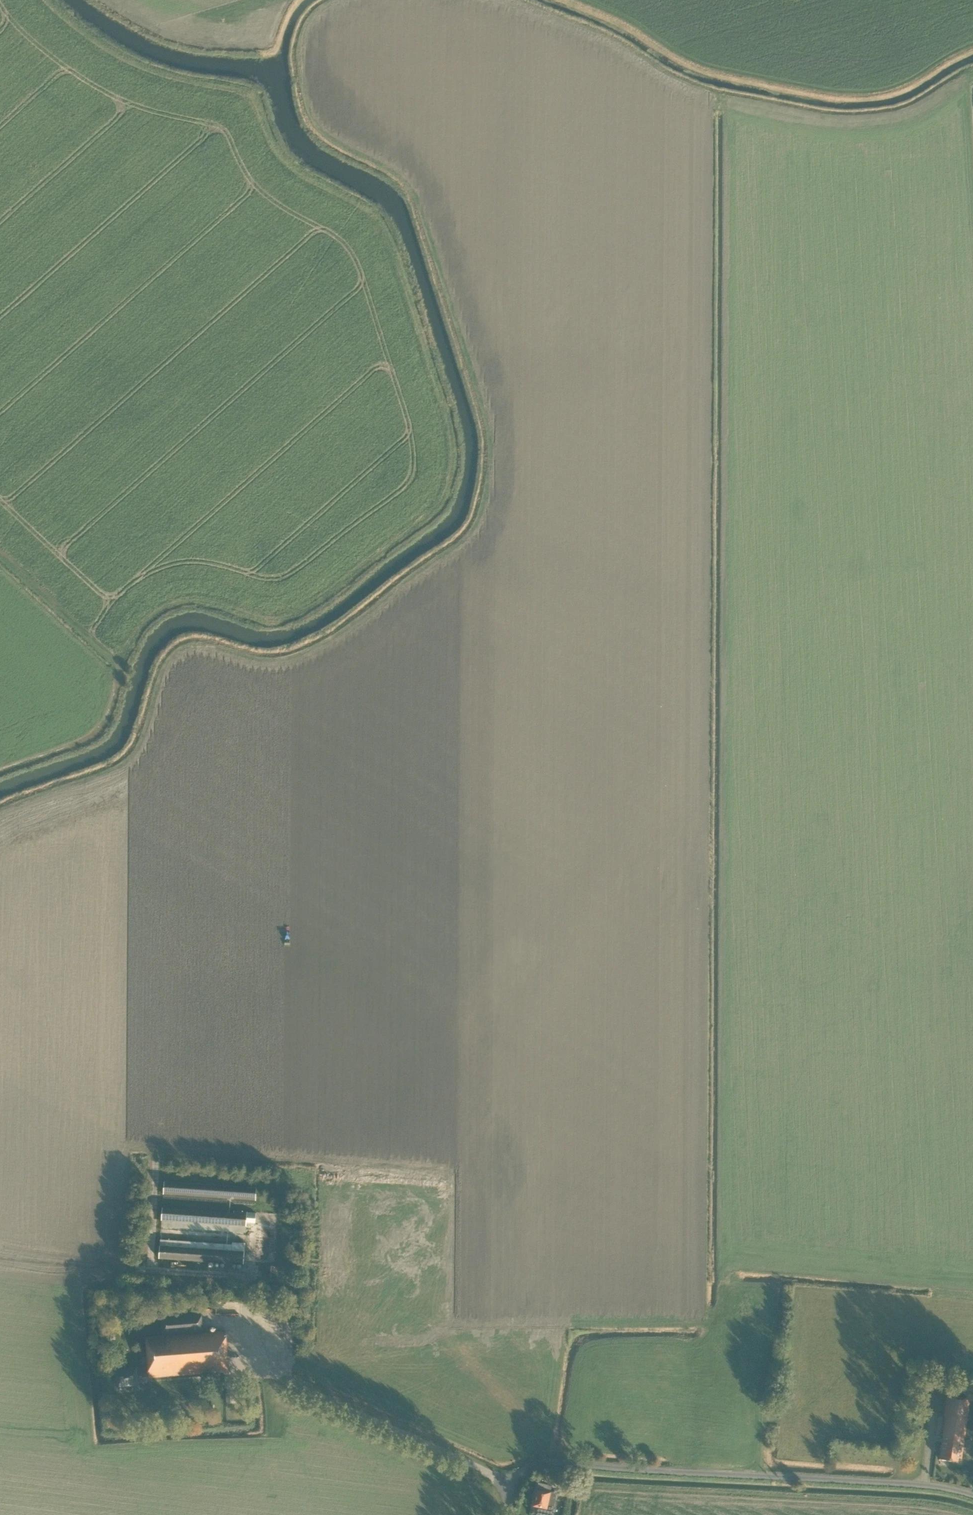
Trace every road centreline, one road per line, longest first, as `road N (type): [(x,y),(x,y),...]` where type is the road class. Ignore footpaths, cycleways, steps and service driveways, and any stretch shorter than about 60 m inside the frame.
road 1 (unclassified): [(507,1514),(520,1476),(556,1462),(972,1494)]

